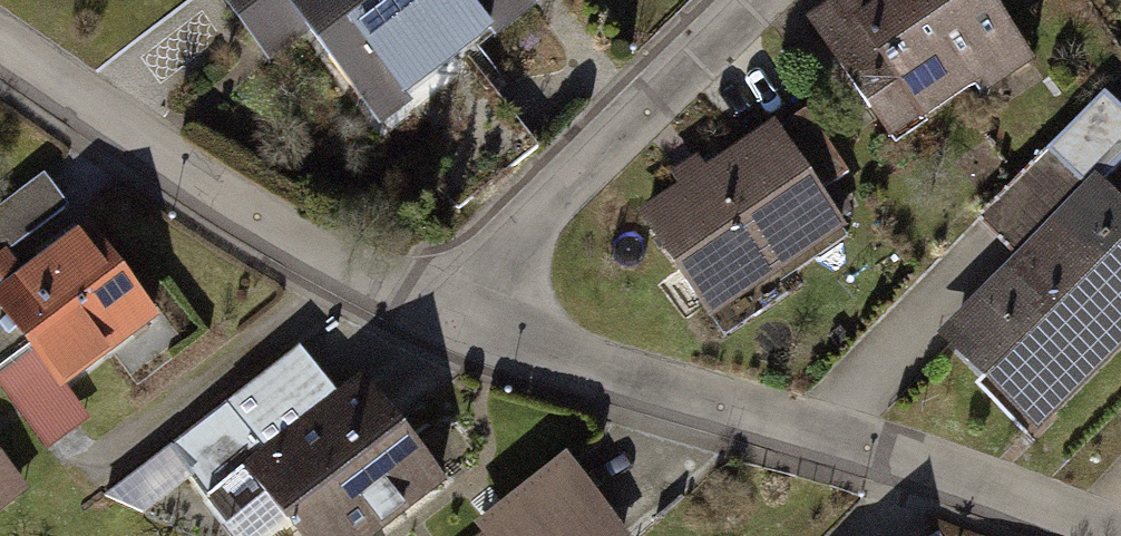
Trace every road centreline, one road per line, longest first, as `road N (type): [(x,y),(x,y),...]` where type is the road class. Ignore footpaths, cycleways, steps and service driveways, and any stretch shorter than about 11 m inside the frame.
road 1 (residential): [(426,309),(1118,535)]
road 2 (residential): [(0,37),(225,209),(426,309)]
road 3 (residential): [(717,0),(643,67),(426,309)]

